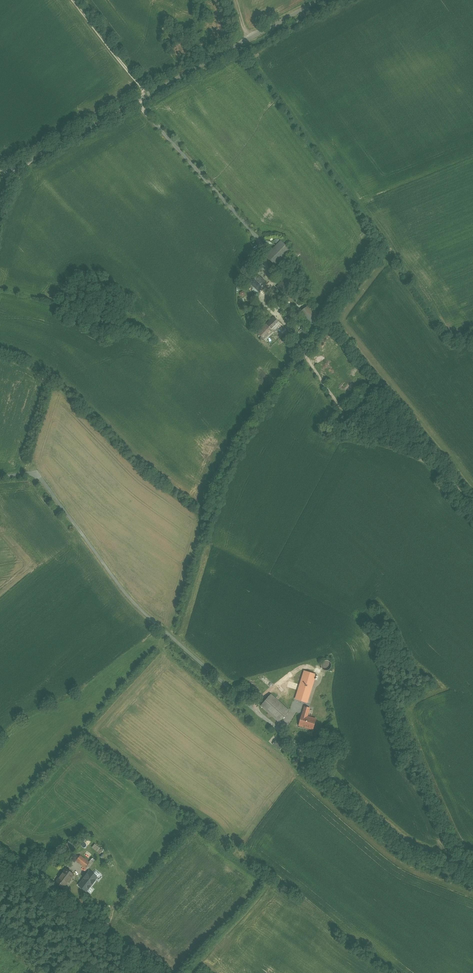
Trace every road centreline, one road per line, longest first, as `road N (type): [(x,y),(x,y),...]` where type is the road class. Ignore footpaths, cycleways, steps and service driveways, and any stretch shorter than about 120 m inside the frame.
road 1 (unclassified): [(321,0),(21,165),(0,169)]
road 2 (track): [(472,504),(425,461),(348,419),(280,317),(260,244)]
road 3 (unclassified): [(472,867),(425,846),(376,811),(248,698)]
road 4 (unclassified): [(149,972),(0,861)]

